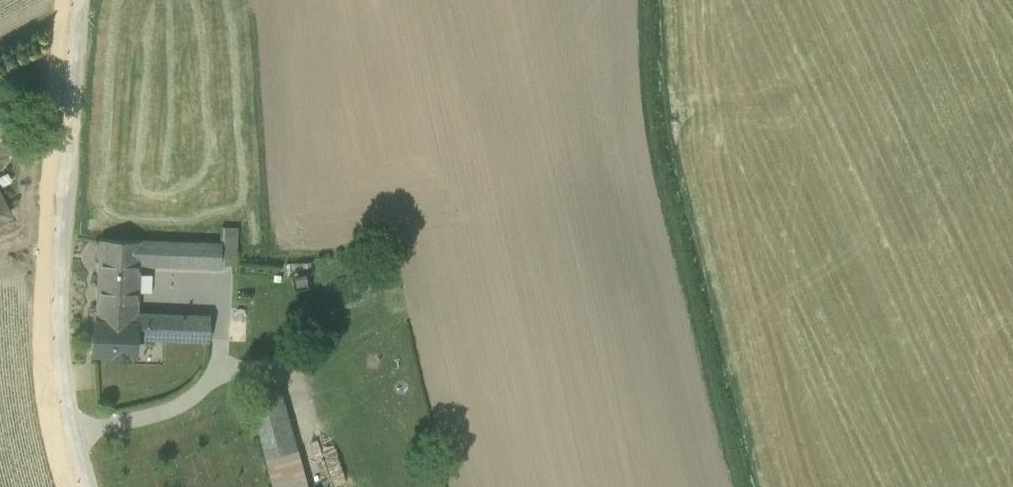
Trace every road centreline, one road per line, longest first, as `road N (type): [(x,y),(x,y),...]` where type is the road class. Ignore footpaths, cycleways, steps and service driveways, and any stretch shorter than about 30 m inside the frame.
road 1 (tertiary): [(73,0),(55,326),(93,486)]

